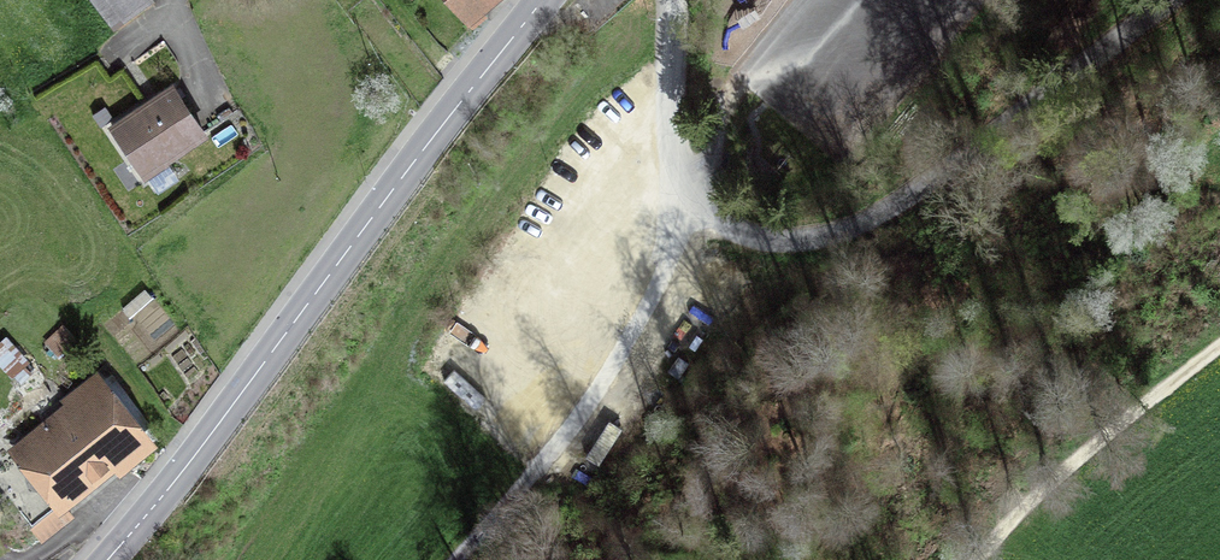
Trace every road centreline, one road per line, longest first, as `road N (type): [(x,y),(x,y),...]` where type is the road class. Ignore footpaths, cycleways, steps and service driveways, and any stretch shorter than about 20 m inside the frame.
road 1 (tertiary): [(107,559),(543,0)]
road 2 (residential): [(695,196),(722,222),(766,239),(806,240),(860,224),(1169,0)]
road 3 (residential): [(695,196),(608,374),(456,559)]
road 4 (track): [(977,559),(1084,452),(1219,345)]
road 5 (residential): [(673,0),(674,144),(695,196)]
road 6 (track): [(29,559),(106,513),(145,517)]

